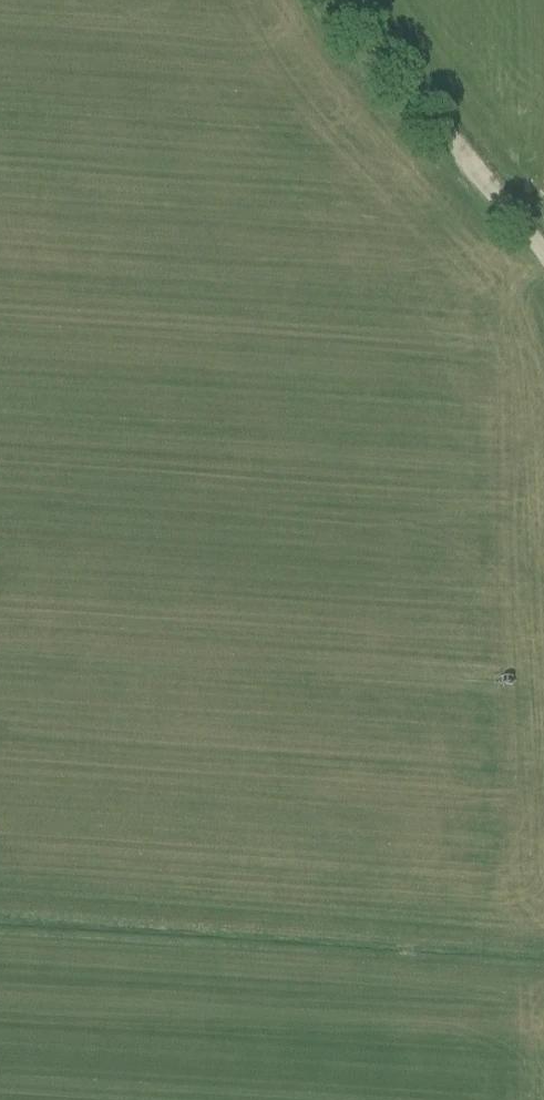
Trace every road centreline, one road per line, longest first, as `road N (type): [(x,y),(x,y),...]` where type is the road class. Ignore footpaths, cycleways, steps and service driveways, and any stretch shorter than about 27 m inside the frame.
road 1 (track): [(543,247),(342,0)]

